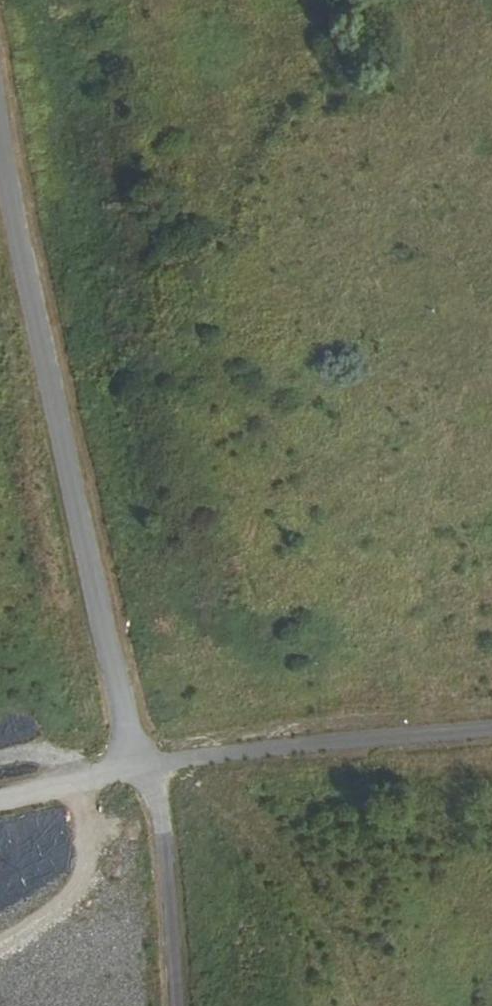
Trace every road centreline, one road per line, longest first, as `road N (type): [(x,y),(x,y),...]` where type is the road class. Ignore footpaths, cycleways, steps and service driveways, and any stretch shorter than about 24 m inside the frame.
road 1 (track): [(491,740),(364,740),(161,759),(0,793)]

